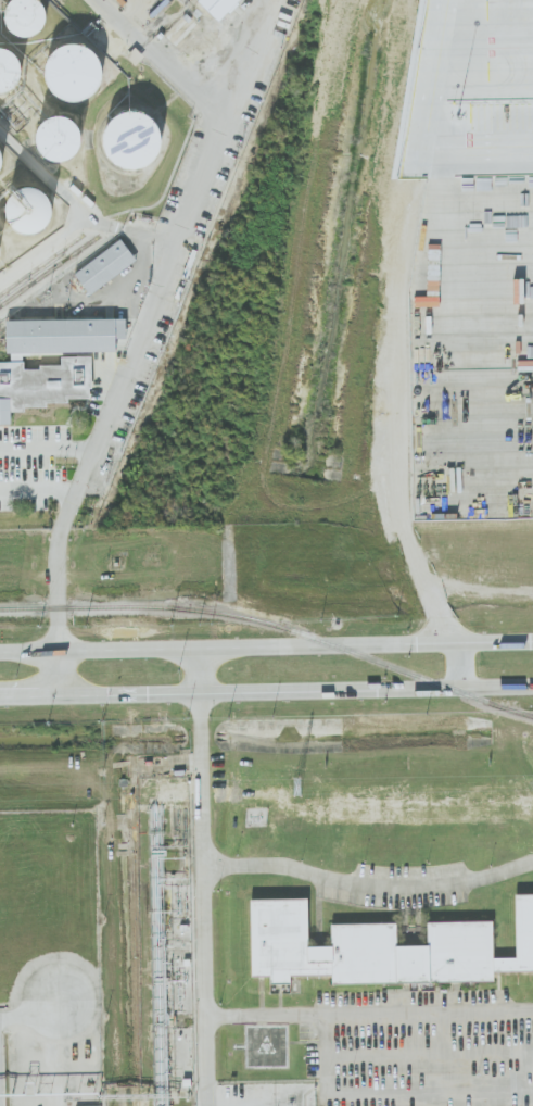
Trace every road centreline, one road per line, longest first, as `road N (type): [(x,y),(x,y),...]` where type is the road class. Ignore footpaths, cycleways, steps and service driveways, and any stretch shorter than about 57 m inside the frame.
road 1 (tertiary): [(0,698),(532,686)]
road 2 (tertiary): [(532,640),(0,651)]

